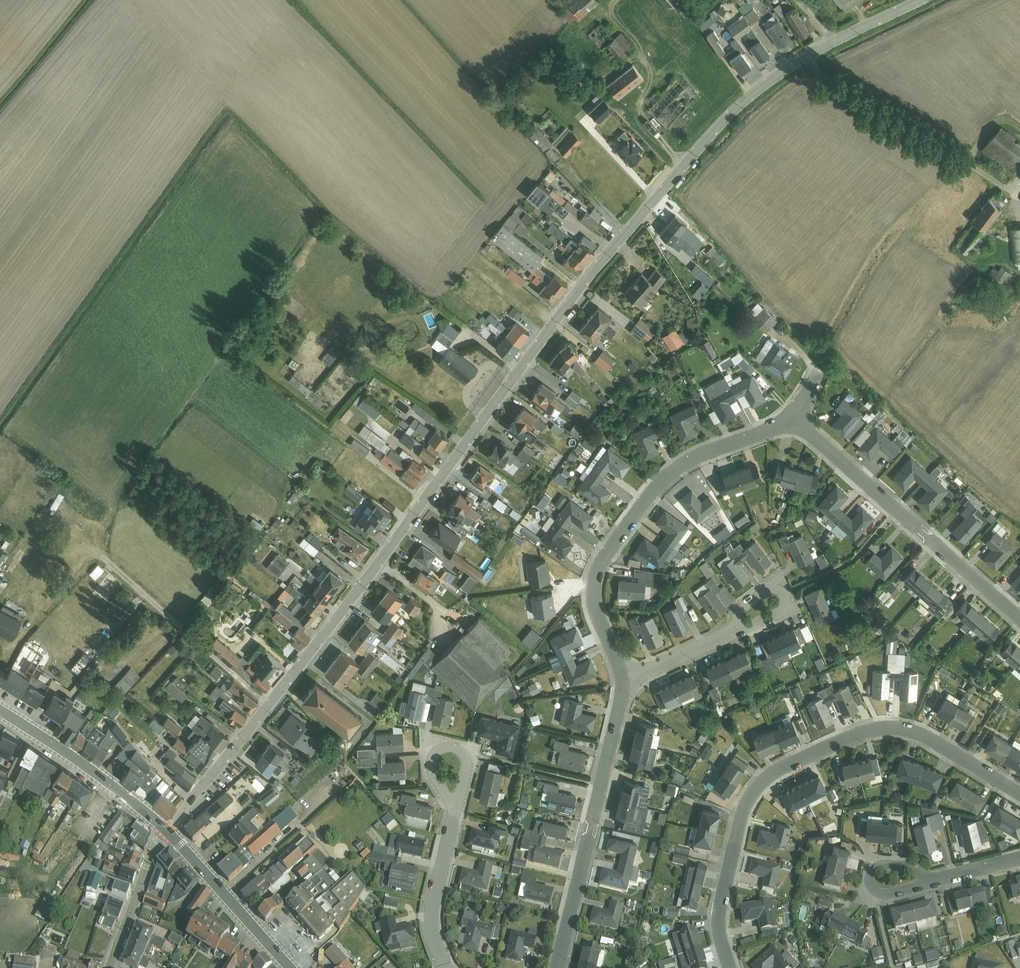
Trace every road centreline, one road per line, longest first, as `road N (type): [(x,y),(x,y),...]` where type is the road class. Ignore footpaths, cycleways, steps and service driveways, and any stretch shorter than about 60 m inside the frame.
road 1 (residential): [(916,0),(759,88),(684,163),(596,265),(341,611),(167,831)]
road 2 (residential): [(1019,793),(919,731),(894,727),(866,729),(764,777),(741,811),(717,922),(730,967)]
road 3 (residential): [(625,681),(592,610),(599,559),(661,479),(699,452),(793,416)]
road 4 (residential): [(793,416),(1019,614)]
road 5 (residential): [(557,967),(625,681)]
road 6 (secondary): [(167,831),(0,710)]
road 7 (secondary): [(167,831),(291,967)]
road 8 (residential): [(443,967),(429,915),(454,811)]
road 9 (residential): [(110,967),(167,831)]
road 10 (residential): [(938,880),(887,864),(870,873),(874,889),(910,888)]
road 11 (residential): [(625,681),(736,631)]
road 12 (residential): [(736,631),(786,604),(784,594),(766,587),(741,607)]

